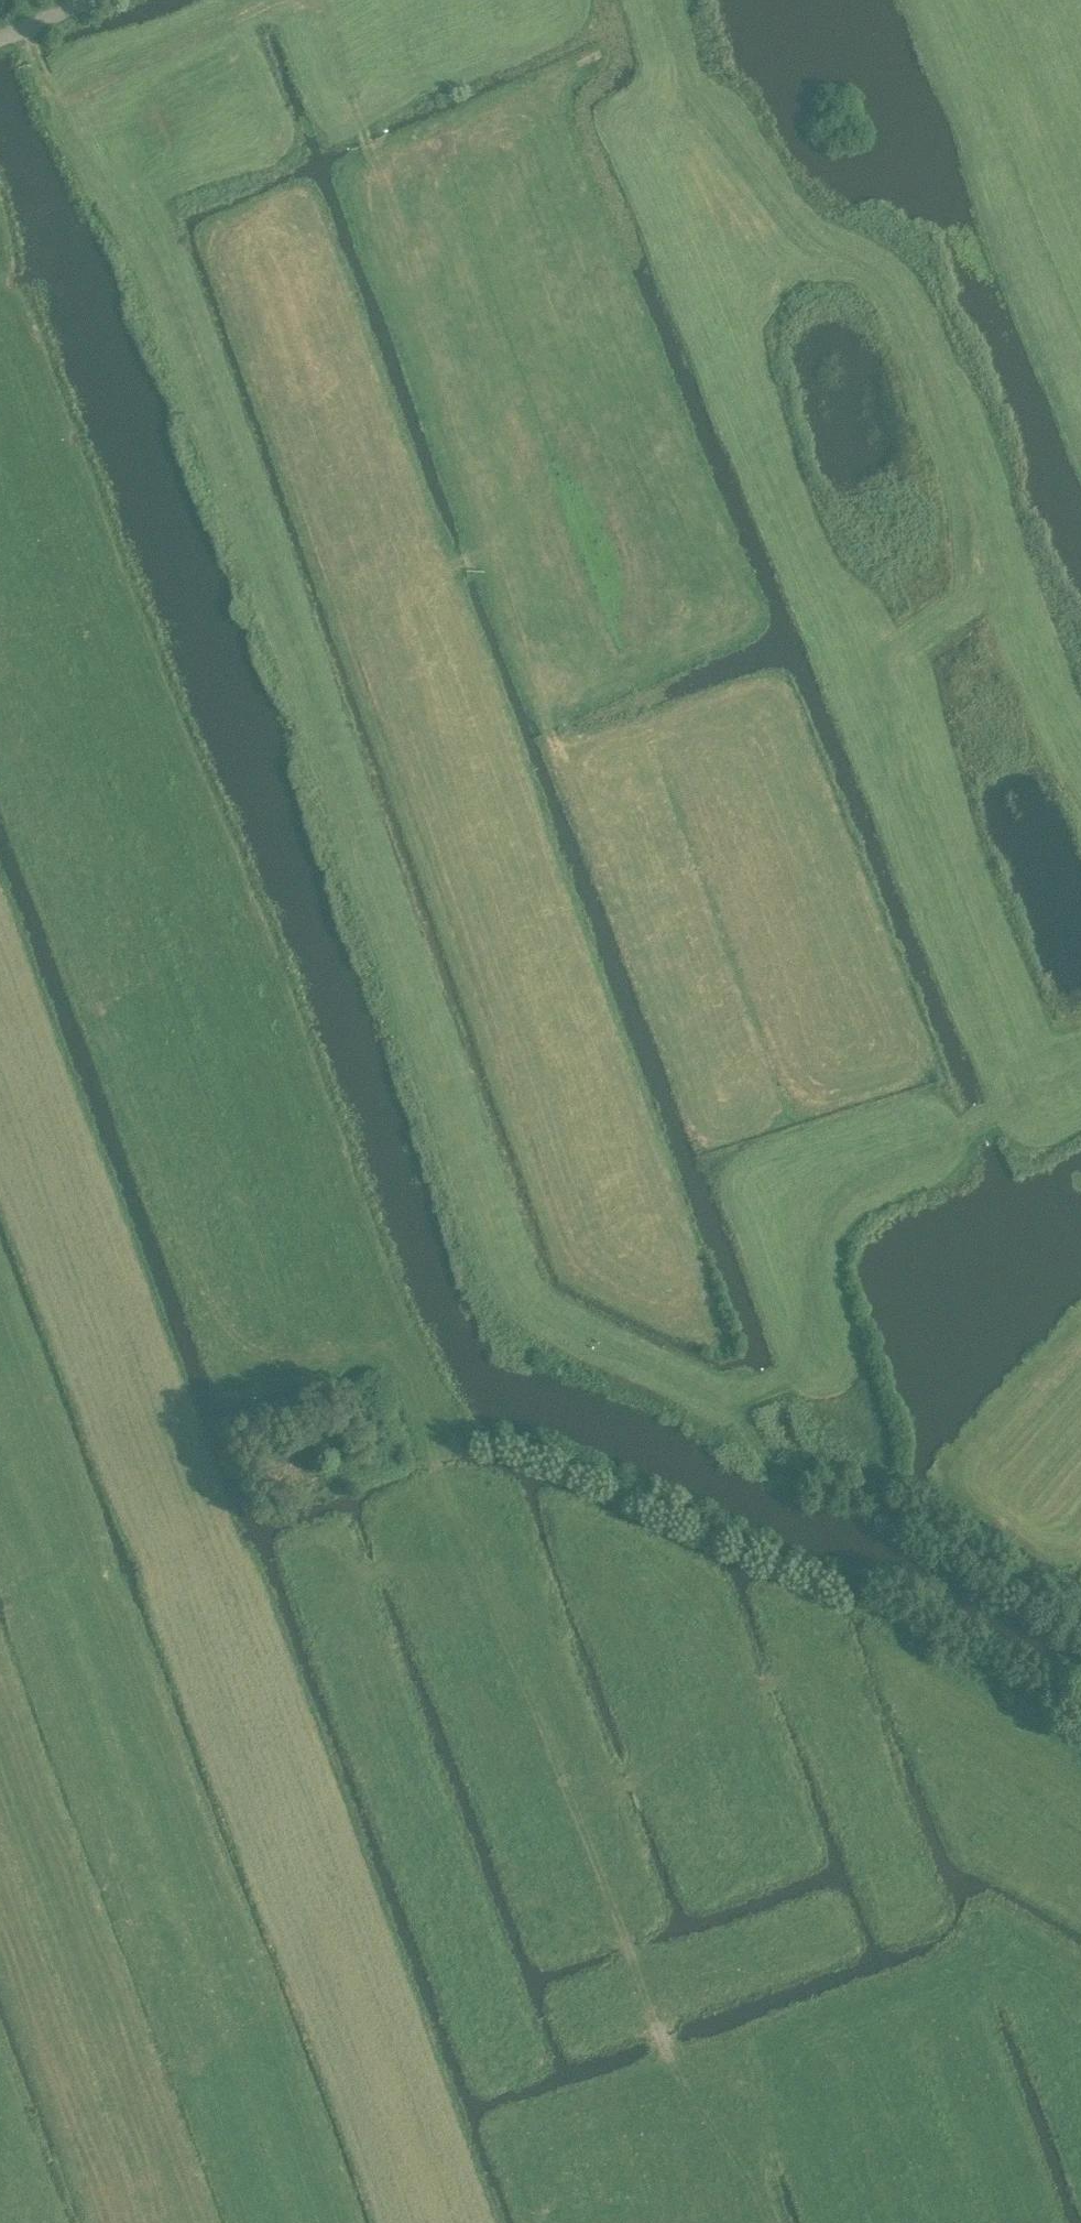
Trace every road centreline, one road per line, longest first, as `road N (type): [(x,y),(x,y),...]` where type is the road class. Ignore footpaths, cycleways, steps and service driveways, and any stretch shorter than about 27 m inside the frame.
road 1 (track): [(735,2222),(579,1805),(447,1491),(0,283)]
road 2 (track): [(299,2222),(0,1433)]

